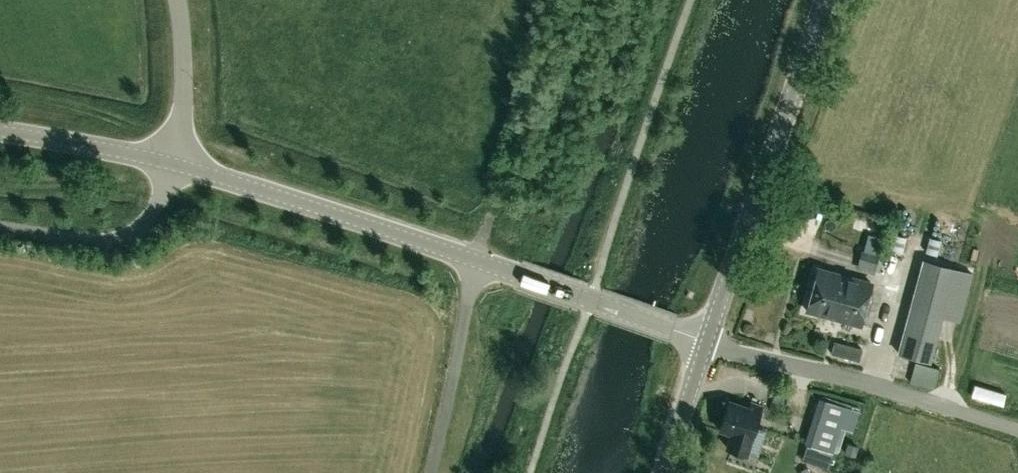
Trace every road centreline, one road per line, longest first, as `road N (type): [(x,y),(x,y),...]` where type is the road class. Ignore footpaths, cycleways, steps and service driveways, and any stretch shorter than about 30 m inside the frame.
road 1 (unclassified): [(705,342),(173,164)]
road 2 (tertiary): [(705,342),(825,0)]
road 3 (unclassified): [(1017,430),(705,342)]
road 4 (unclassified): [(173,164),(0,131)]
road 5 (unclassified): [(173,164),(182,91),(176,0)]
road 6 (tertiary): [(665,472),(705,342)]

